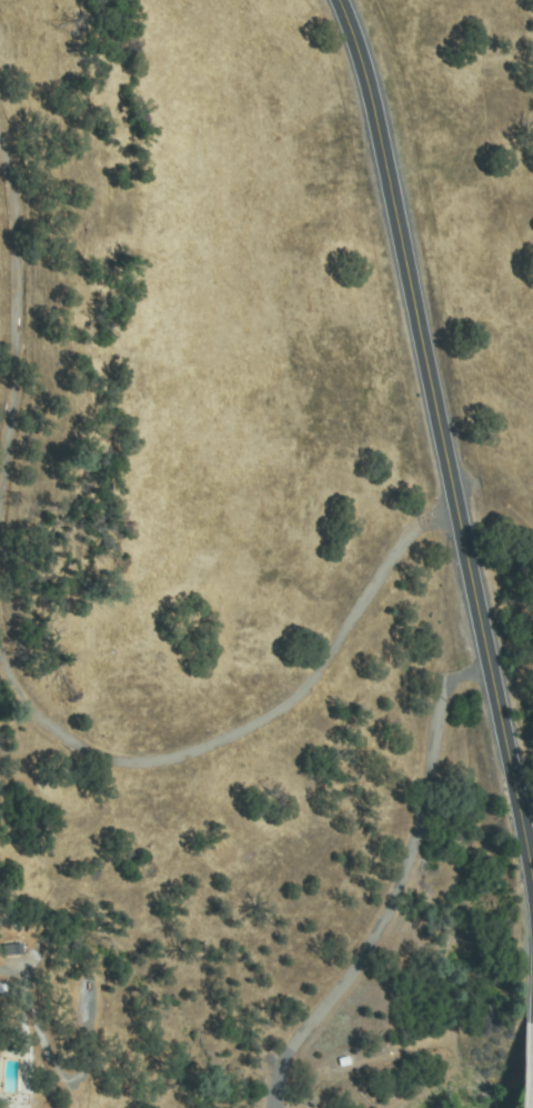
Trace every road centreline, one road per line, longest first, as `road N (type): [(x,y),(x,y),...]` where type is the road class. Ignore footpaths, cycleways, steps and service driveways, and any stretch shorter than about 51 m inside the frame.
road 1 (tertiary): [(493,678),(370,87),(339,0)]
road 2 (residential): [(0,626),(16,685),(50,723),(100,757),(163,759),(258,725),(306,693),(398,547),(455,498)]
road 3 (residential): [(0,137),(19,232),(0,502)]
road 4 (tertiary): [(532,867),(493,678)]

